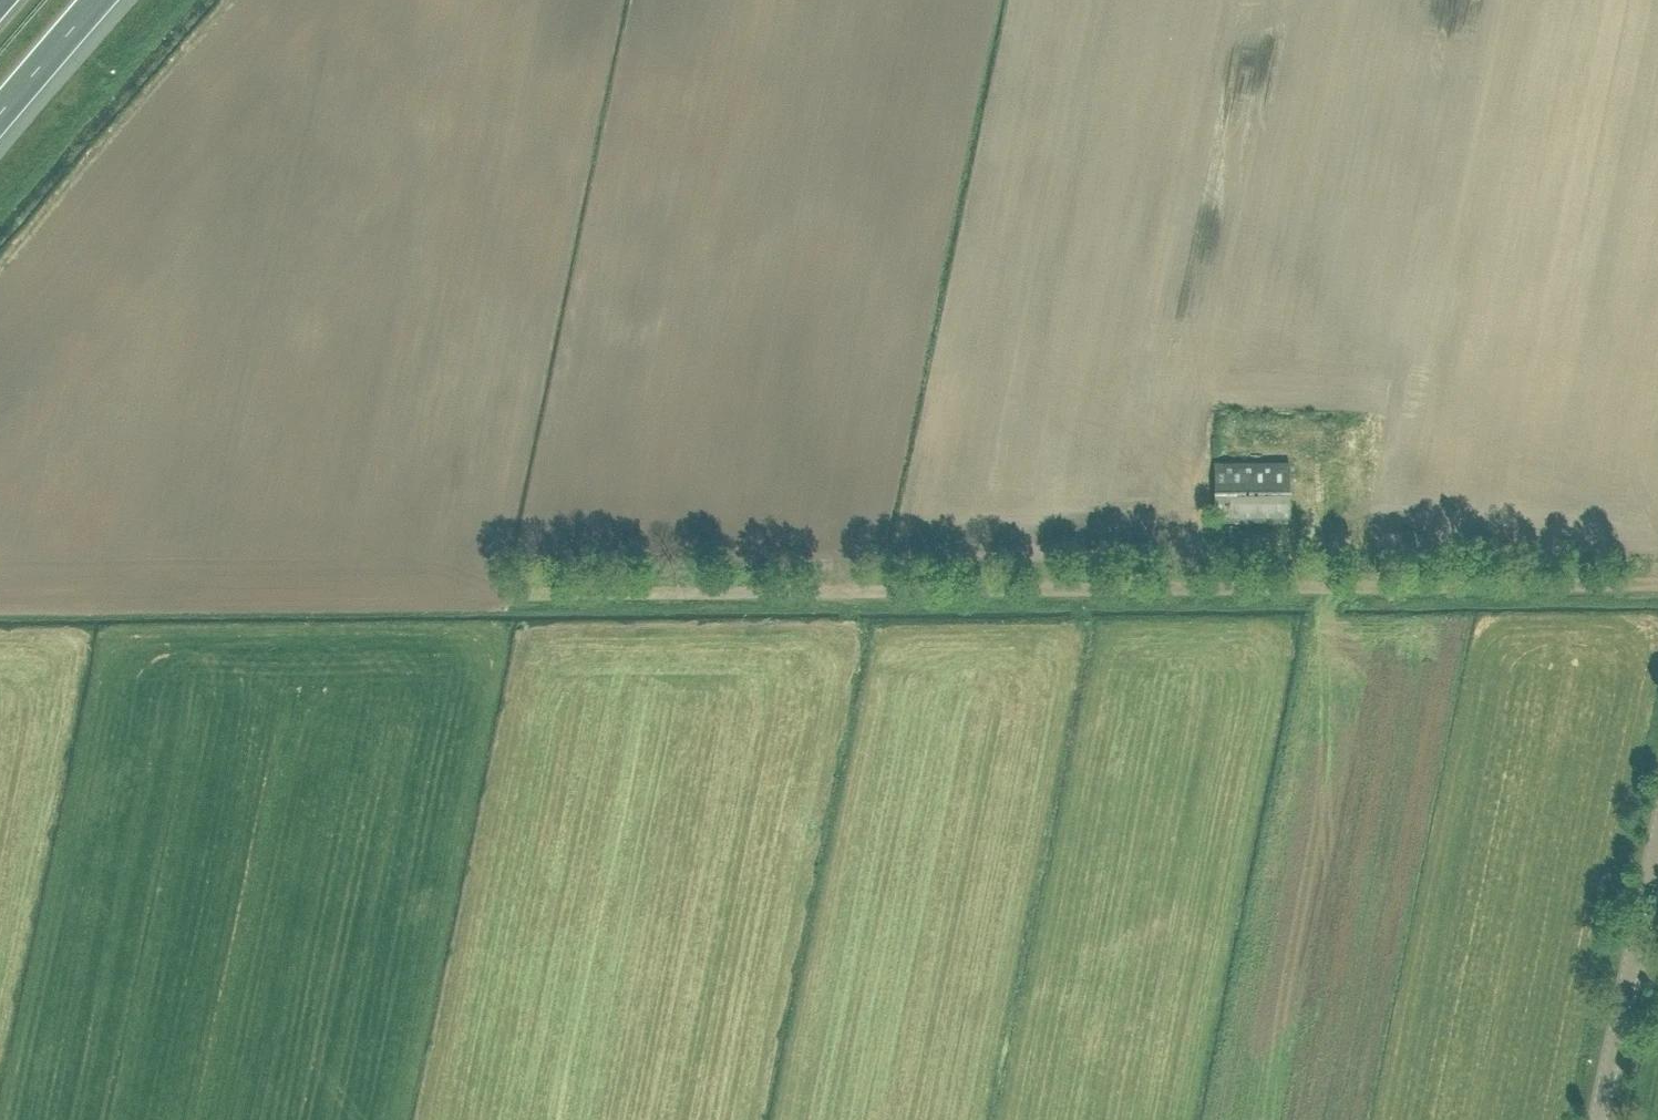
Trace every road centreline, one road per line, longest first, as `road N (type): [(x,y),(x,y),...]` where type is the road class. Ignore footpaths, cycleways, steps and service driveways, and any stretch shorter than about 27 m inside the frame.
road 1 (tertiary): [(1601,1119),(1657,854)]
road 2 (motorway): [(0,117),(104,0)]

